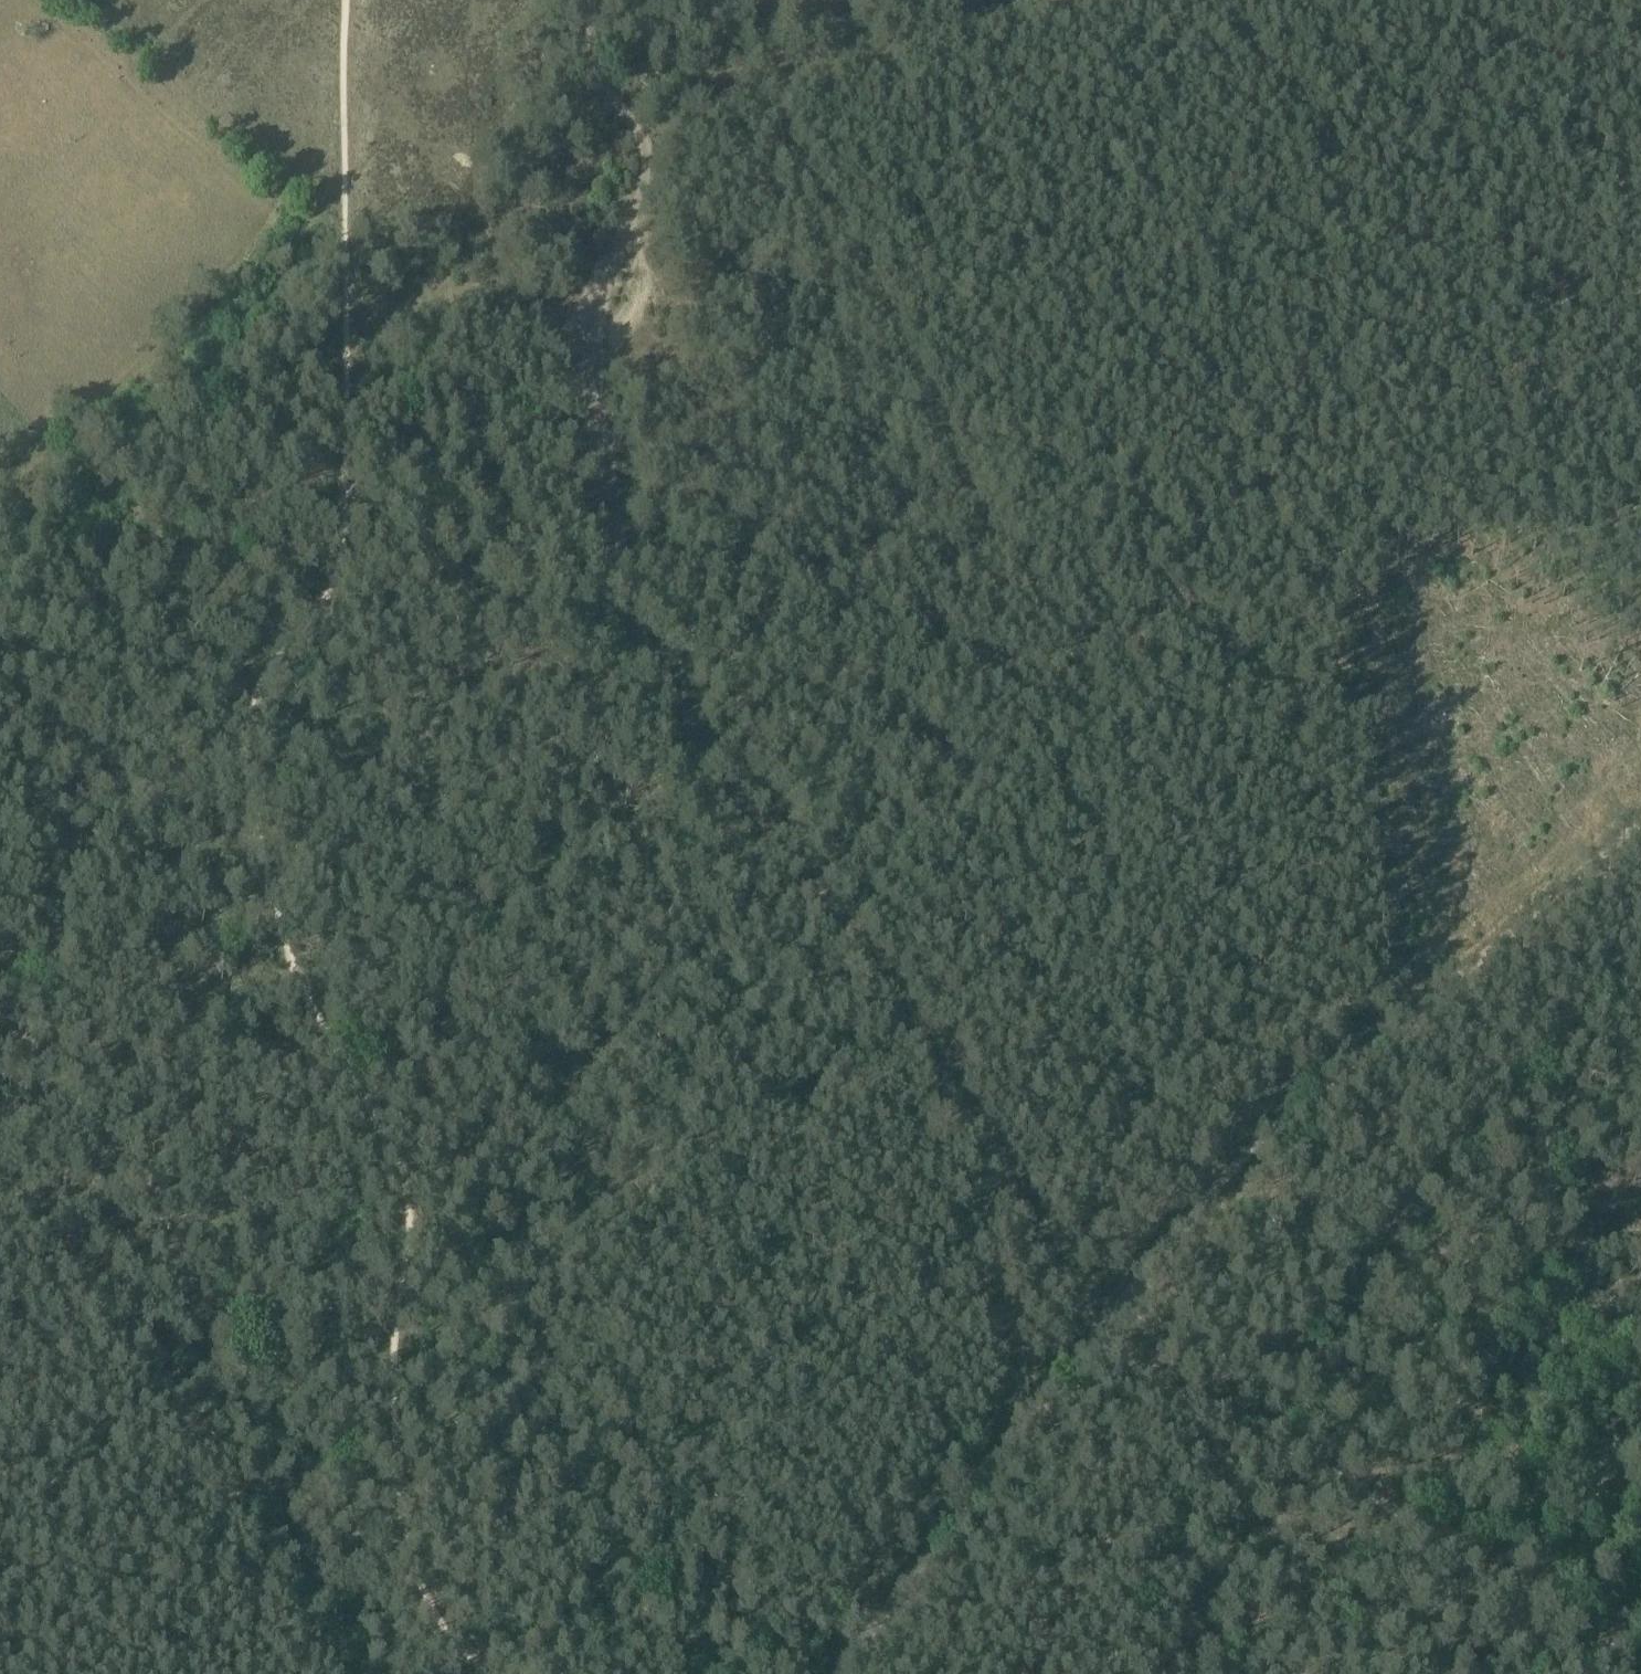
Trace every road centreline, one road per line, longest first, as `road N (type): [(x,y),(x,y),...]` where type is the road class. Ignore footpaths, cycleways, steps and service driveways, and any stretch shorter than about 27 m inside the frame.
road 1 (track): [(1097,1335),(1239,1164),(1640,824)]
road 2 (track): [(834,1673),(1097,1335)]

